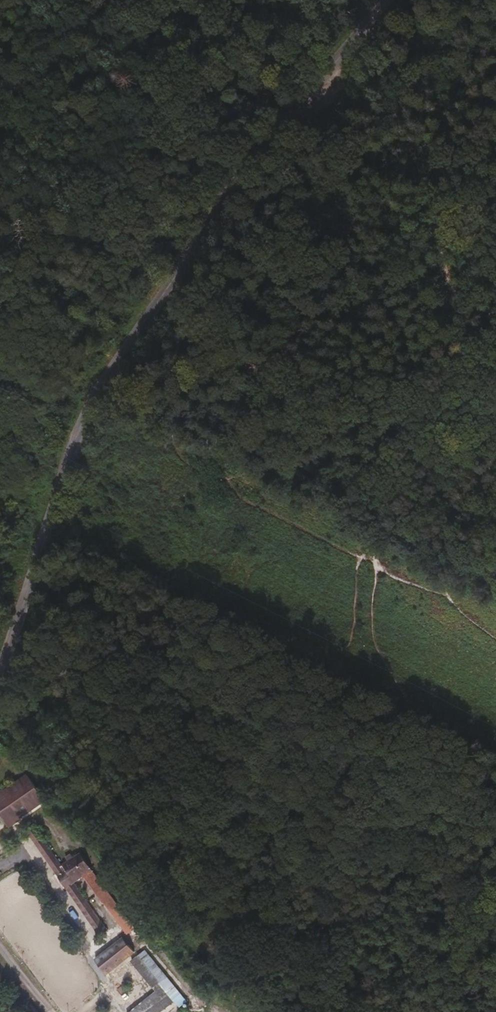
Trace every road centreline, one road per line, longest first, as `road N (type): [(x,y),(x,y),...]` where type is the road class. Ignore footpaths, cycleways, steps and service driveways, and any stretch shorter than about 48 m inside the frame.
road 1 (tertiary): [(0,683),(95,404),(162,295),(395,0)]

